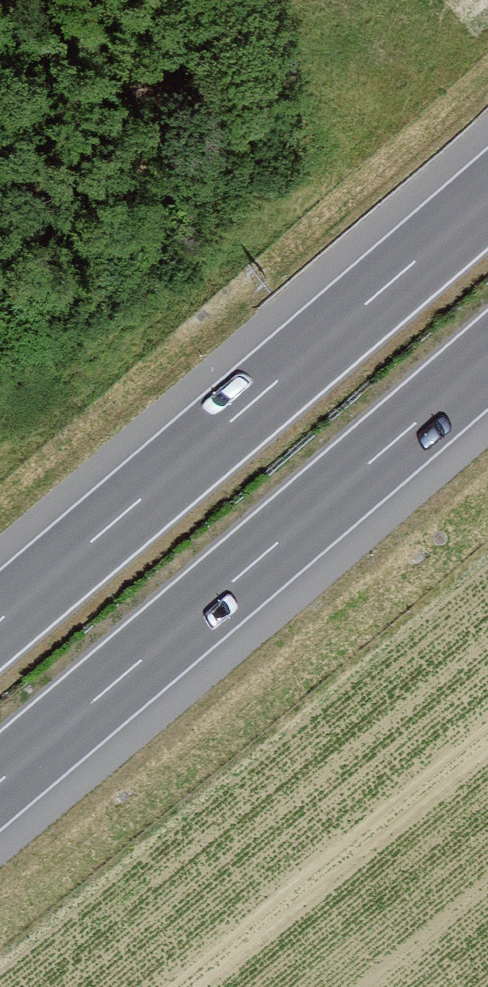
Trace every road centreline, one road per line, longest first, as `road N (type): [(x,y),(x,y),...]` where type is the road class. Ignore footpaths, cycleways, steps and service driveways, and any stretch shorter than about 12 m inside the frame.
road 1 (motorway): [(487,197),(0,620)]
road 2 (motorway): [(0,781),(487,359)]

